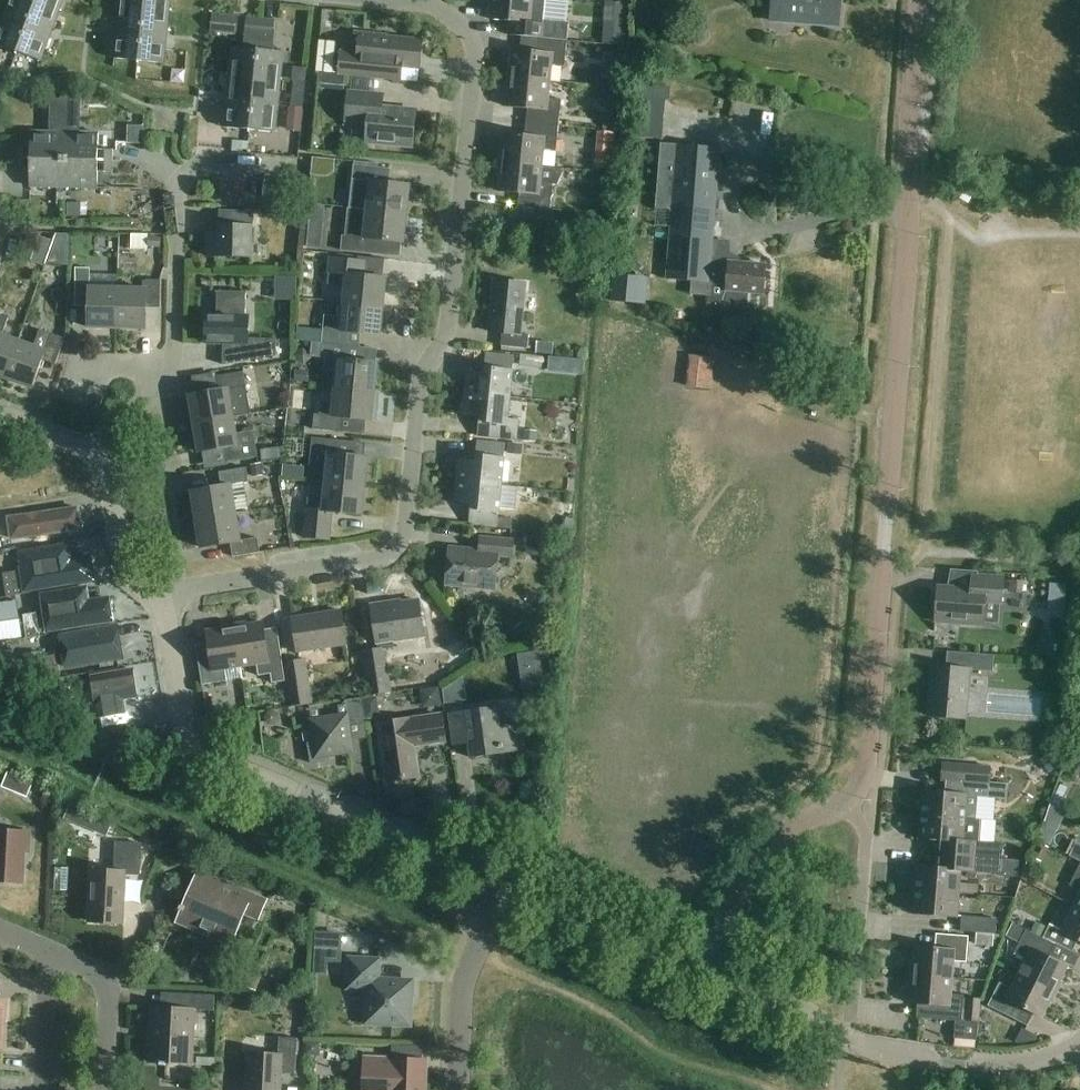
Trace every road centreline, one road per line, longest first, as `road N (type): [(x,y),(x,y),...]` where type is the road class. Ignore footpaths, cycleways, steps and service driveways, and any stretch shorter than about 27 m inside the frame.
road 1 (residential): [(162,599),(186,588),(374,559),(404,535),(421,380),(447,332),(475,59),(464,30),(426,1)]
road 2 (unclassified): [(844,801),(867,760),(920,0)]
road 3 (residential): [(506,883),(205,752),(183,720),(162,599)]
road 4 (residential): [(170,368),(179,182),(205,163),(286,170)]
road 5 (residential): [(844,1038),(865,837),(844,801)]
road 6 (residential): [(844,1038),(967,1068),(1026,1065),(1079,1044)]
road 7 (unclassified): [(708,969),(736,896),(762,854),(844,801)]
road 8 (unclassified): [(708,969),(506,883)]
road 9 (unclassified): [(458,1089),(463,985),(506,883)]
road 10 (residential): [(162,599),(126,568),(110,477),(94,453)]
road 11 (residential): [(104,1089),(107,984),(56,955)]
road 12 (residential): [(844,1038),(790,1003),(708,969)]
road 13 (residential): [(56,955),(42,1089)]

